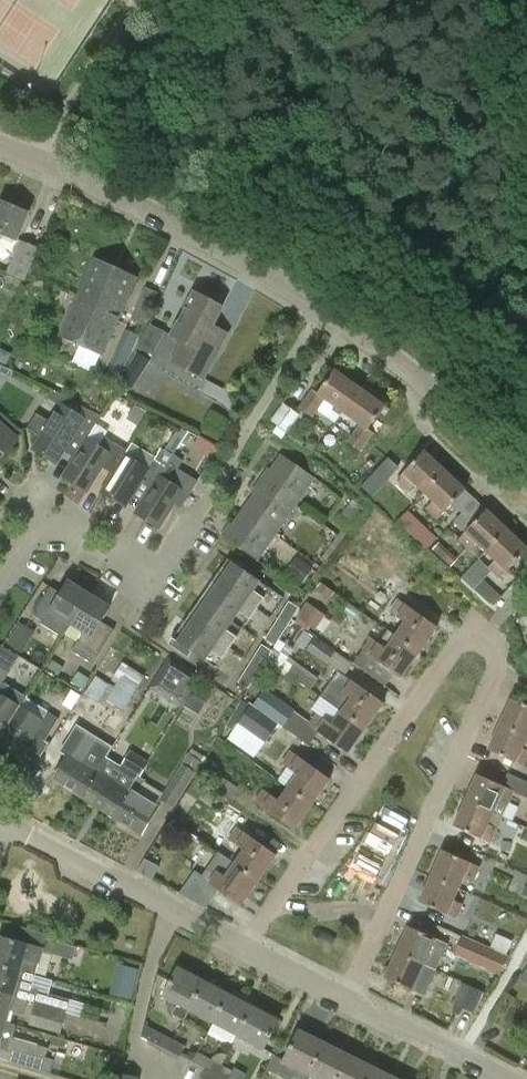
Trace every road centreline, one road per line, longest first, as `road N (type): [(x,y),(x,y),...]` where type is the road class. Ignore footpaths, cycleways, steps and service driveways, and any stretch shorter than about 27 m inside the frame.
road 1 (residential): [(243,945),(461,638),(491,640),(502,666),(344,1000)]
road 2 (residential): [(319,306),(62,170),(0,146)]
road 3 (residential): [(158,575),(171,567),(319,306)]
road 4 (residential): [(243,945),(0,826)]
road 5 (residential): [(526,471),(420,373),(319,306)]
road 6 (residential): [(0,585),(32,534),(53,528),(158,575)]
road 7 (residential): [(503,1078),(344,1000)]

